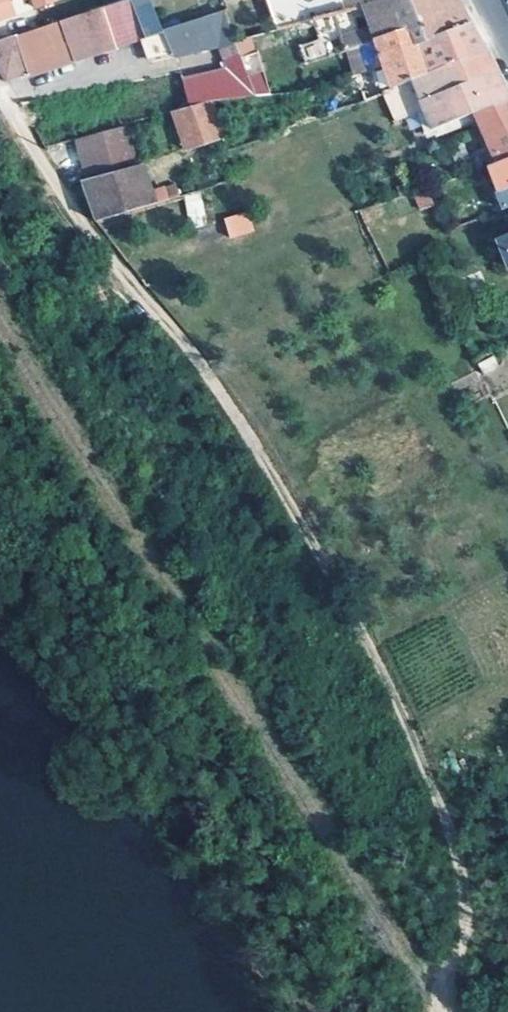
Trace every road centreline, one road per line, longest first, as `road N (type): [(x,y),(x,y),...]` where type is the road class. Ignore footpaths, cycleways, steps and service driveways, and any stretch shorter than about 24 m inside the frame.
road 1 (track): [(438,1011),(466,937),(468,905),(408,720),(240,422),(63,193),(25,130)]

